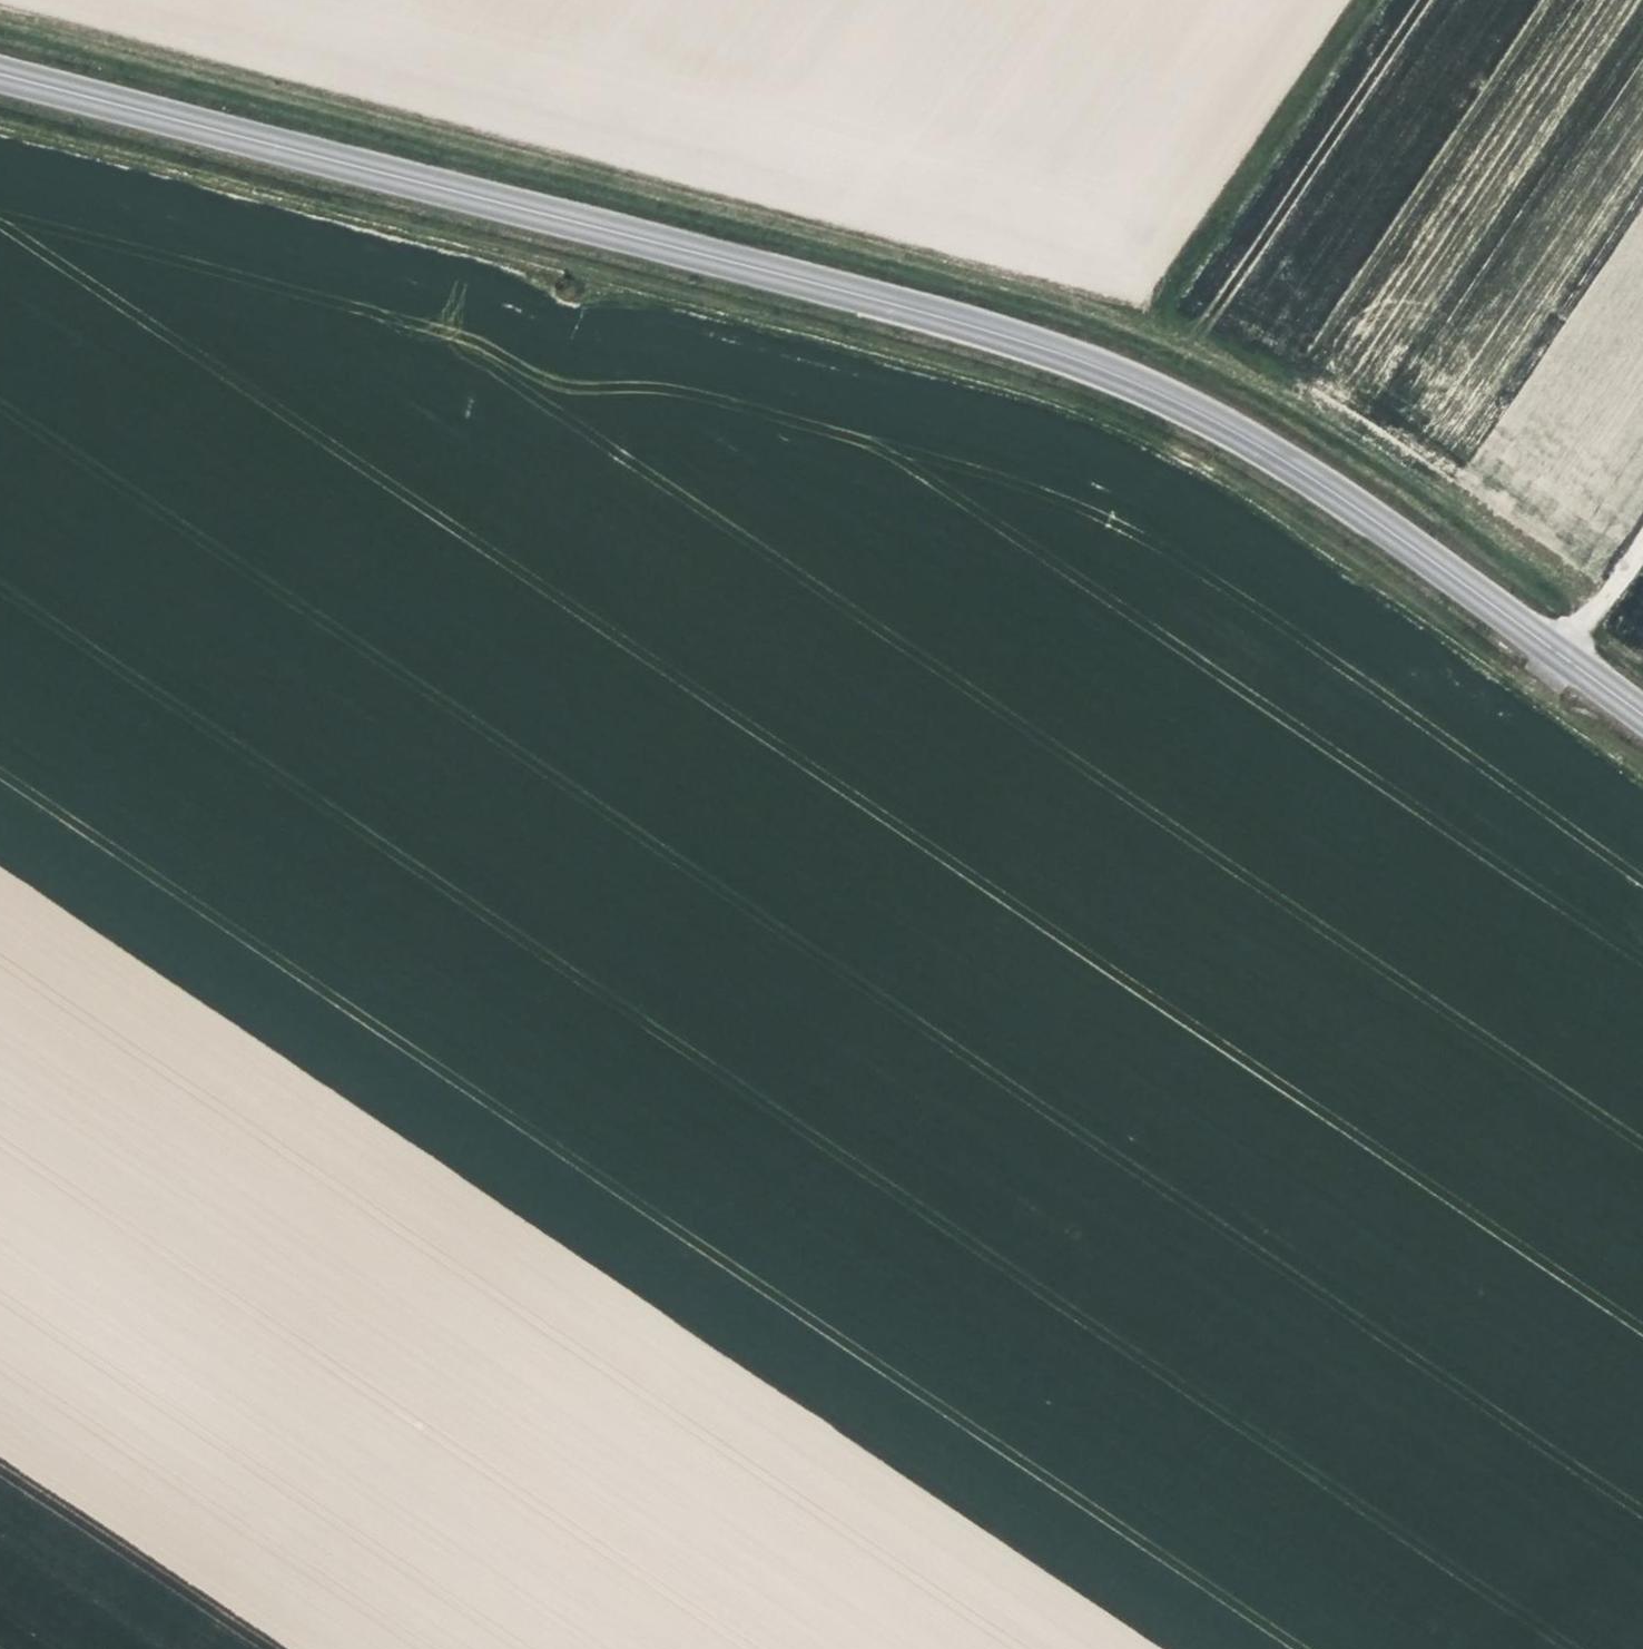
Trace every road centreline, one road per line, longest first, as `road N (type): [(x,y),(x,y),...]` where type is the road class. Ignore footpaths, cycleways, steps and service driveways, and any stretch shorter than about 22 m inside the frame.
road 1 (tertiary): [(0,62),(1071,345),(1183,395),(1371,511),(1642,710)]
road 2 (track): [(1642,537),(1562,649)]

